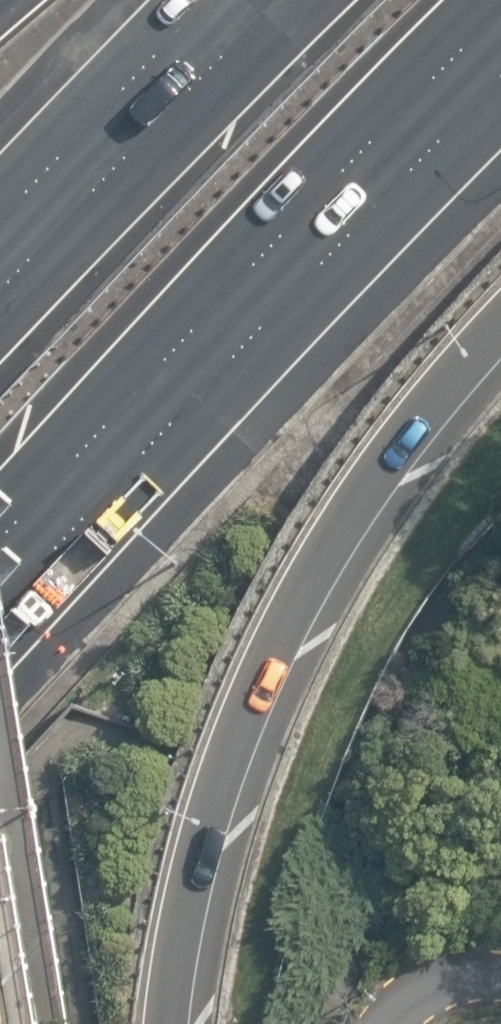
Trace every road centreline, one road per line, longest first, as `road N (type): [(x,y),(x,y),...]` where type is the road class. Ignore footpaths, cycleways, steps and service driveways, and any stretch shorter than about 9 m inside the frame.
road 1 (motorway): [(500,321),(405,421),(292,593),(210,788),(169,969),(164,1023)]
road 2 (motorway): [(500,23),(0,558)]
road 3 (motorway): [(0,290),(285,0)]
road 4 (residential): [(382,1023),(426,988),(500,978)]

